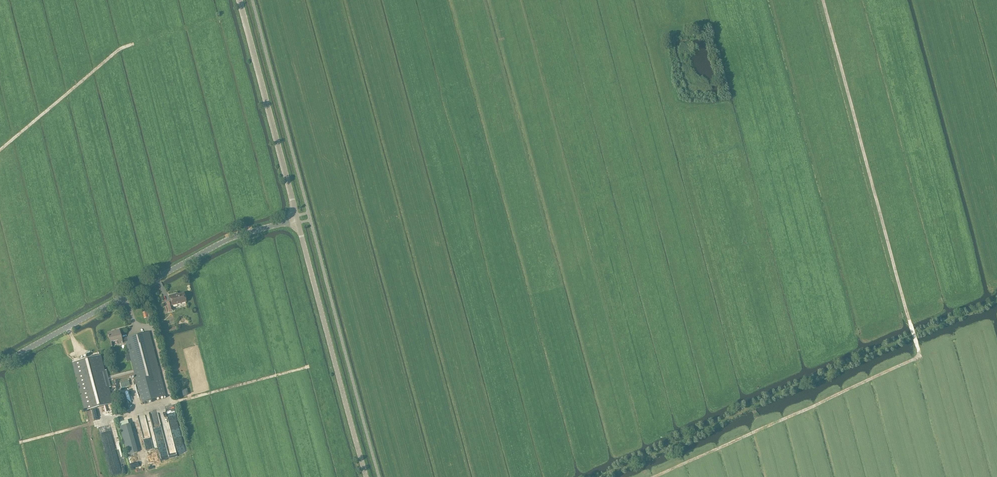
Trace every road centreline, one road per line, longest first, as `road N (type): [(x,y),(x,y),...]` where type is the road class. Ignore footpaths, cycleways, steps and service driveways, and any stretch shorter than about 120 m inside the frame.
road 1 (track): [(653,476),(921,357),(823,0)]
road 2 (tertiary): [(0,364),(237,235),(297,219)]
road 3 (tertiary): [(366,476),(297,219)]
road 4 (tertiary): [(297,219),(239,0)]
road 5 (track): [(0,149),(132,44)]

